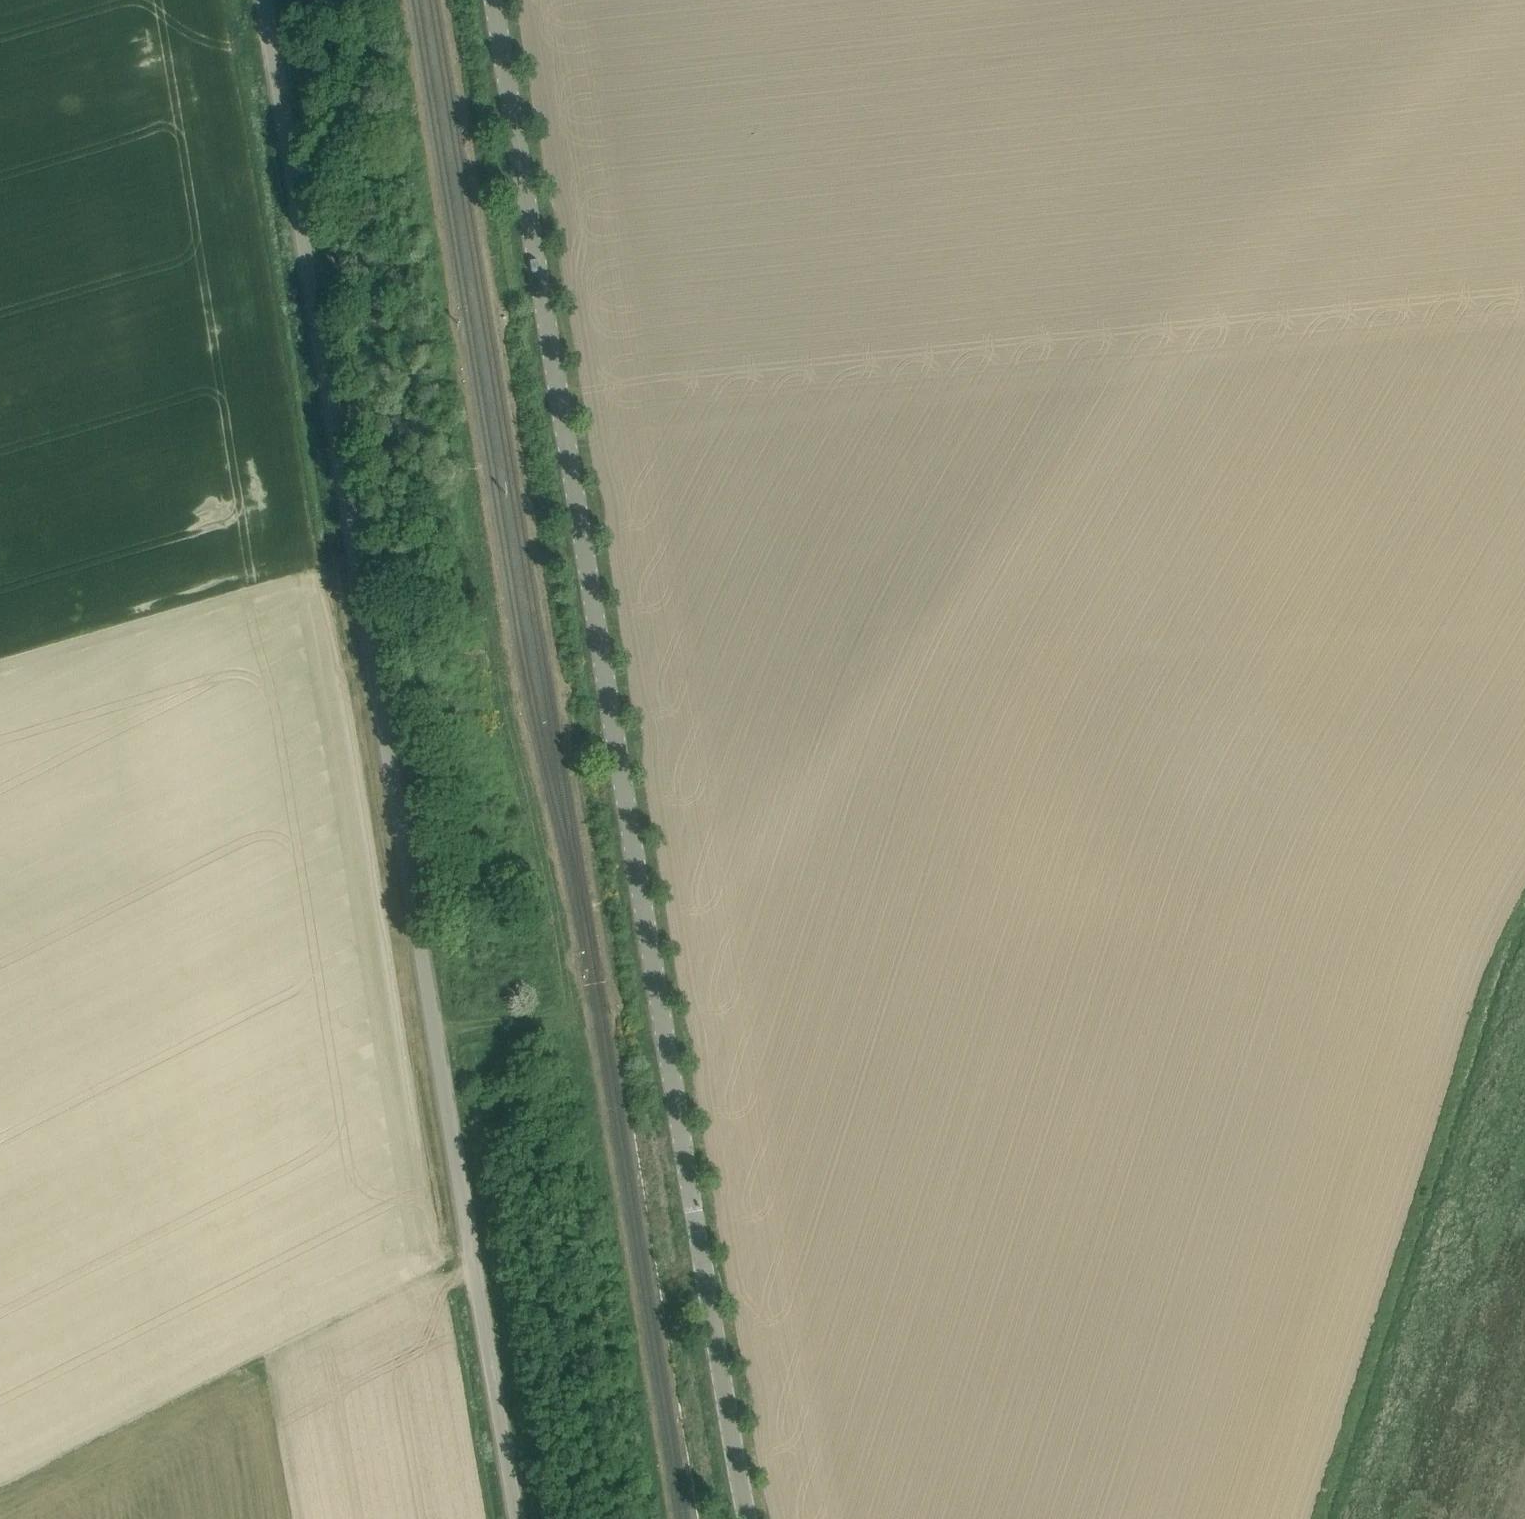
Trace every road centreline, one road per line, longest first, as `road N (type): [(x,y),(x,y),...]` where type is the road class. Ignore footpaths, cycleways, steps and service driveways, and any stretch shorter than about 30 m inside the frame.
road 1 (tertiary): [(747,1518),(494,0)]
road 2 (unclassified): [(515,1518),(263,0)]

